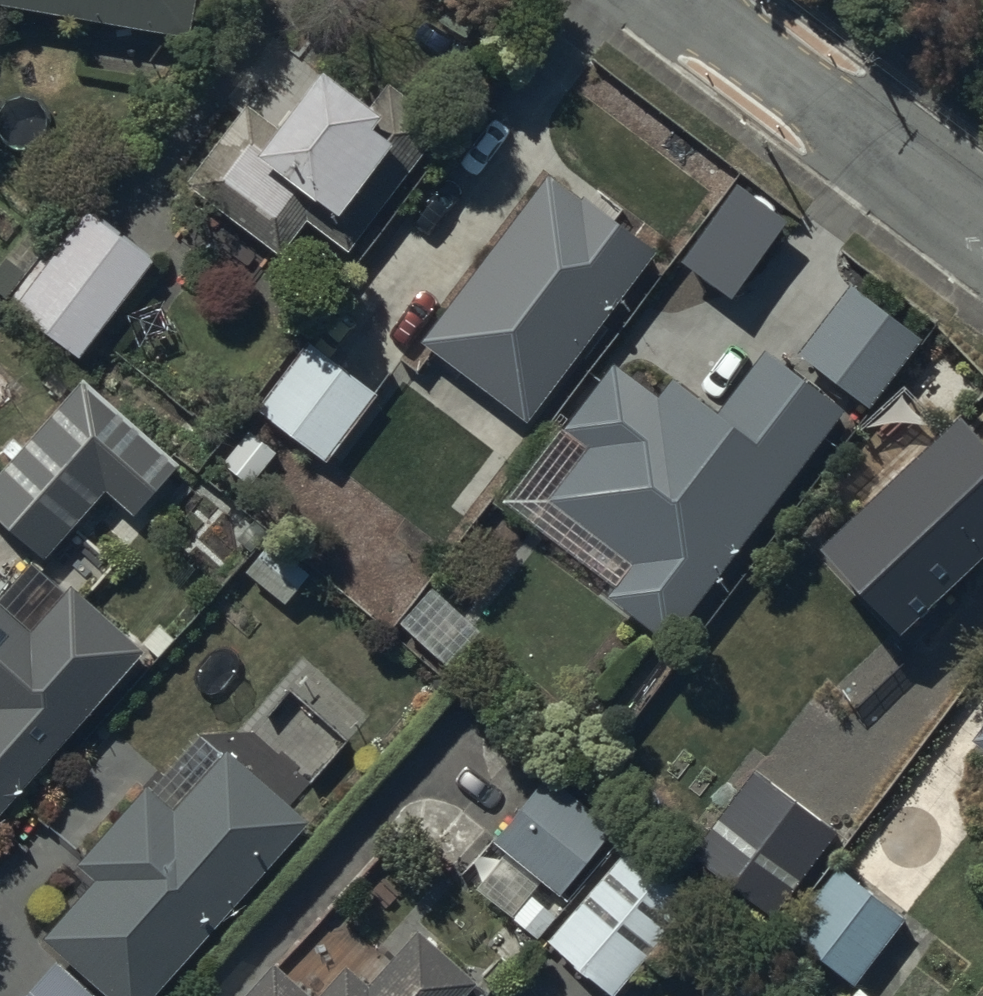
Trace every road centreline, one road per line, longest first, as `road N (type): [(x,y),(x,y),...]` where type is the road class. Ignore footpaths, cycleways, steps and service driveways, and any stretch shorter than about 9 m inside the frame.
road 1 (residential): [(982,230),(680,0)]

